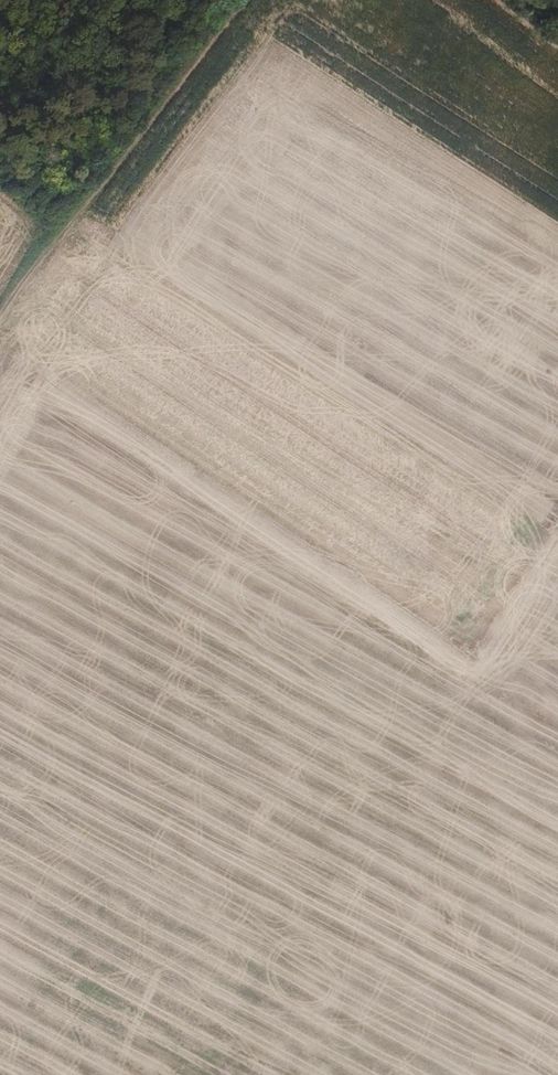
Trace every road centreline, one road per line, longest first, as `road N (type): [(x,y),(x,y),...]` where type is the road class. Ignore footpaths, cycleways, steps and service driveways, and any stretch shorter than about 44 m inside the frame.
road 1 (track): [(217,0),(0,303)]

